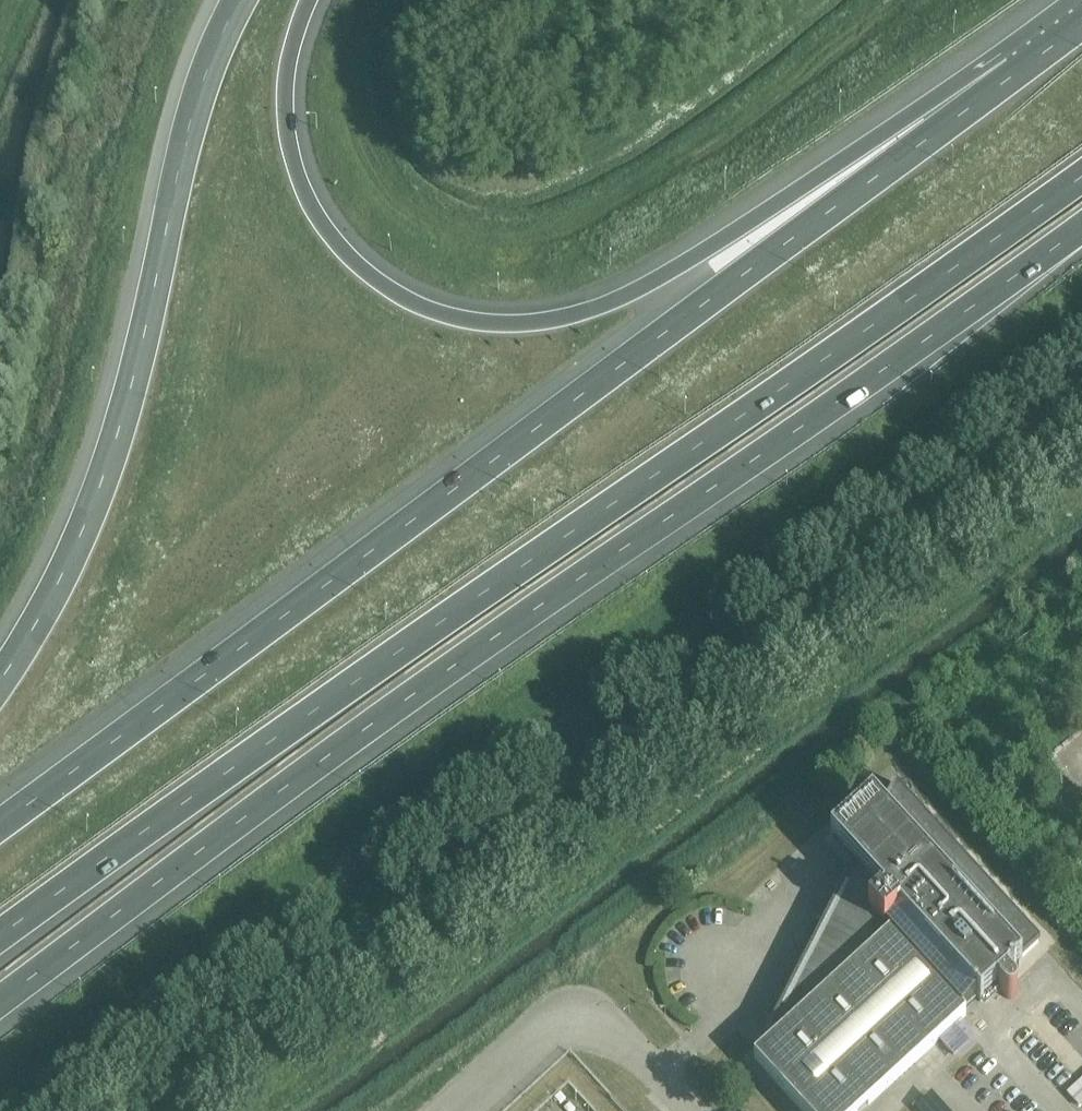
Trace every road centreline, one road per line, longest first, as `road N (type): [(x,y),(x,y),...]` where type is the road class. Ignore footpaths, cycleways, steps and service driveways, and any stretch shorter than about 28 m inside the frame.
road 1 (motorway): [(0,1001),(484,647),(1081,229)]
road 2 (motorway): [(0,935),(1081,173)]
road 3 (motorway): [(1019,69),(0,822)]
road 4 (motorway): [(1019,69),(905,117),(631,291),(568,316),(466,320),(397,294),(367,272),(311,204),(283,104),(309,0)]
road 5 (motorway): [(239,0),(188,128),(162,263),(94,504),(0,679)]
road 6 (unclassified): [(716,1030),(739,1011),(782,943),(810,895),(810,878),(796,870),(769,892),(745,943),(702,943),(693,956),(699,980)]
road 7 (unclassified): [(658,1076),(602,1019),(559,1021),(460,1110)]

